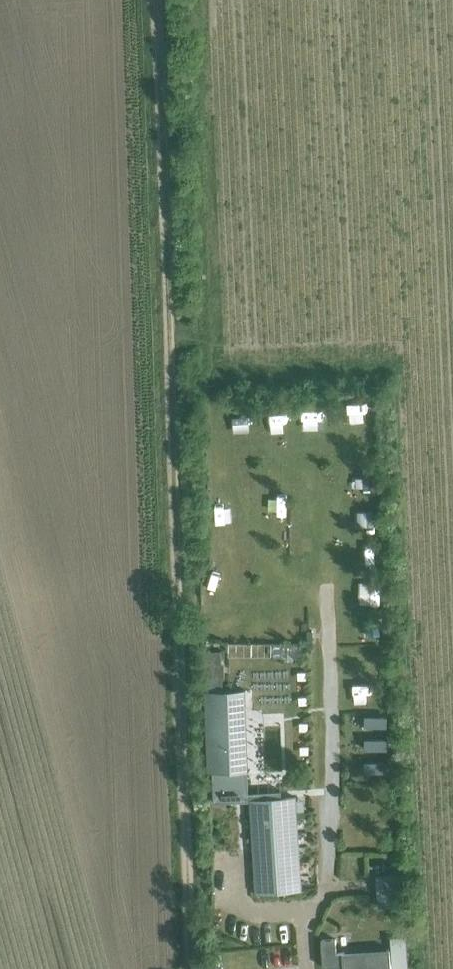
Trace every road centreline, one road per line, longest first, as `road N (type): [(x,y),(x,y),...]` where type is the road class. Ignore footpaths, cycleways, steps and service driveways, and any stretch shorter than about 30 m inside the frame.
road 1 (track): [(194,968),(157,0)]

